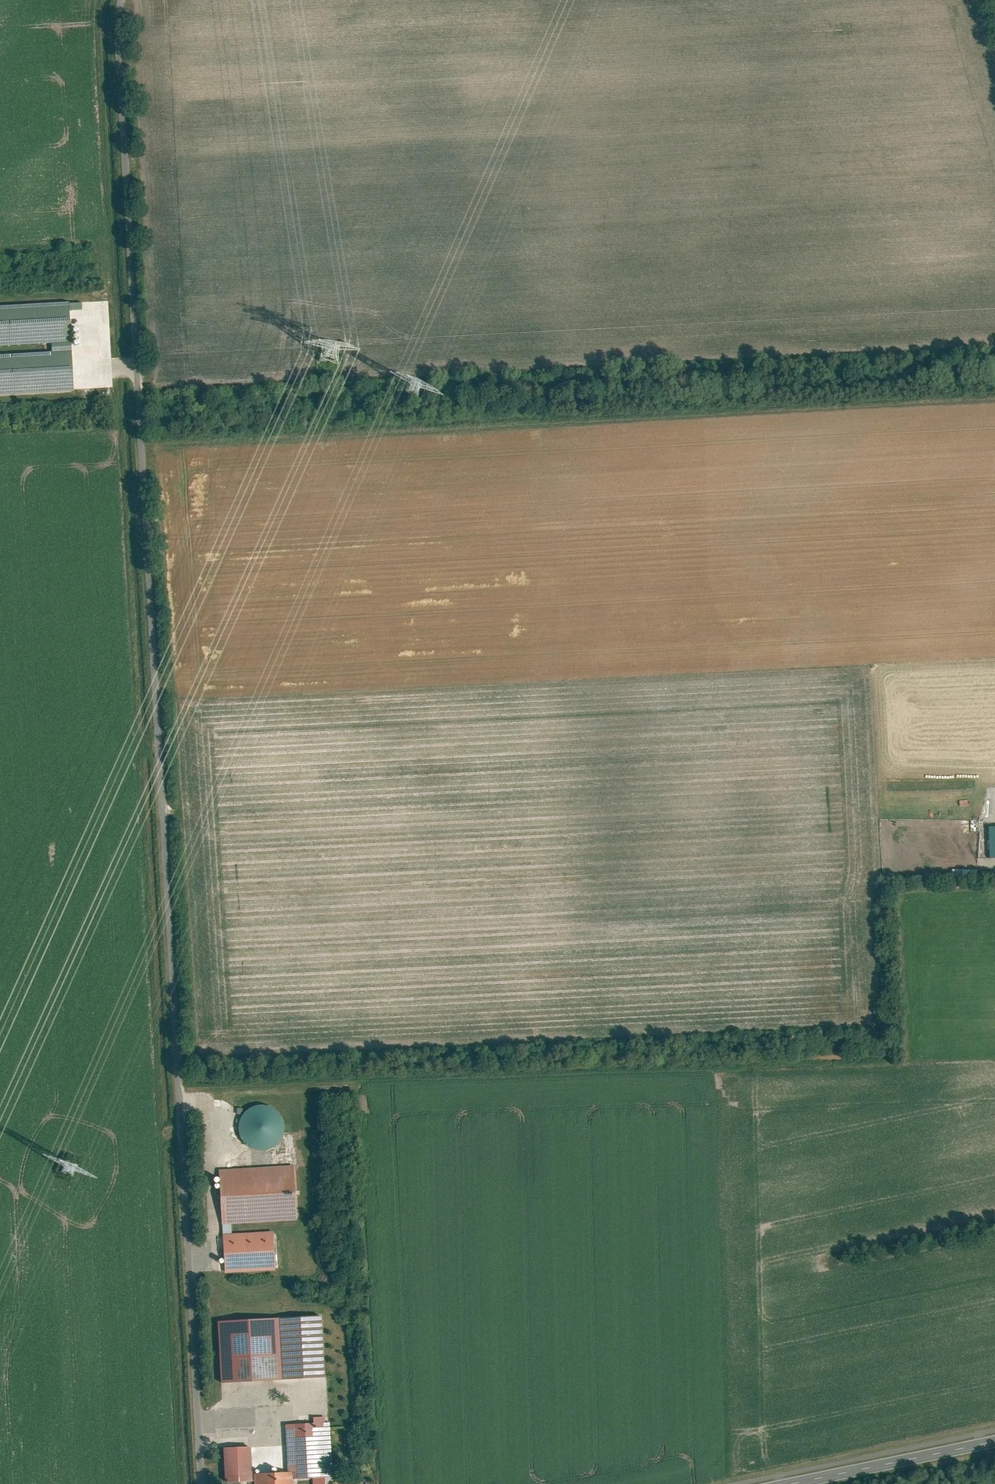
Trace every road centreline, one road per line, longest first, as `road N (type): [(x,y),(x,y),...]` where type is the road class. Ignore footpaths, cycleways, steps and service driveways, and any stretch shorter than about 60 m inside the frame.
road 1 (unclassified): [(205,1483),(120,0)]
road 2 (tertiary): [(994,1443),(798,1483)]

